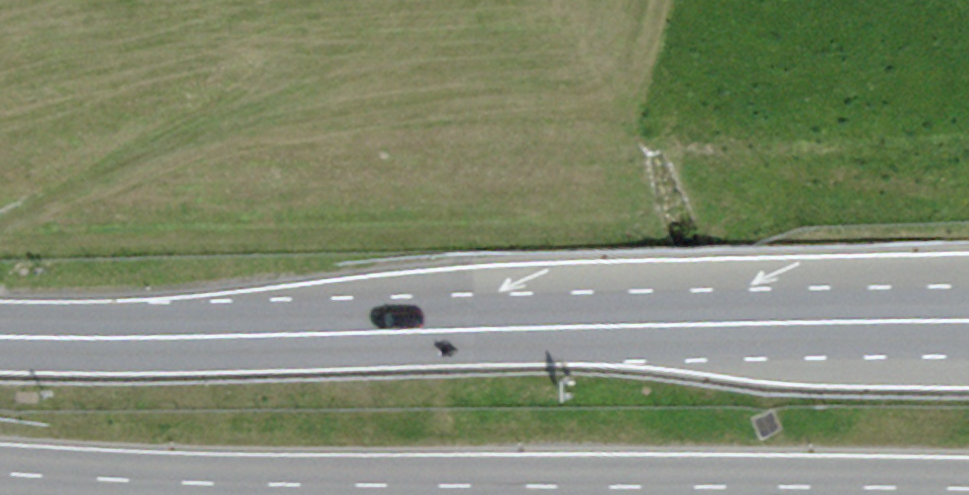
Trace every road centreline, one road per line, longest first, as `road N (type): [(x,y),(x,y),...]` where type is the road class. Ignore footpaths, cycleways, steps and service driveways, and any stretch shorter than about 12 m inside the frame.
road 1 (tertiary): [(968,492),(0,471)]
road 2 (primary): [(0,329),(554,334)]
road 3 (tertiary): [(968,281),(766,287),(554,334)]
road 4 (primary): [(554,334),(951,336)]

